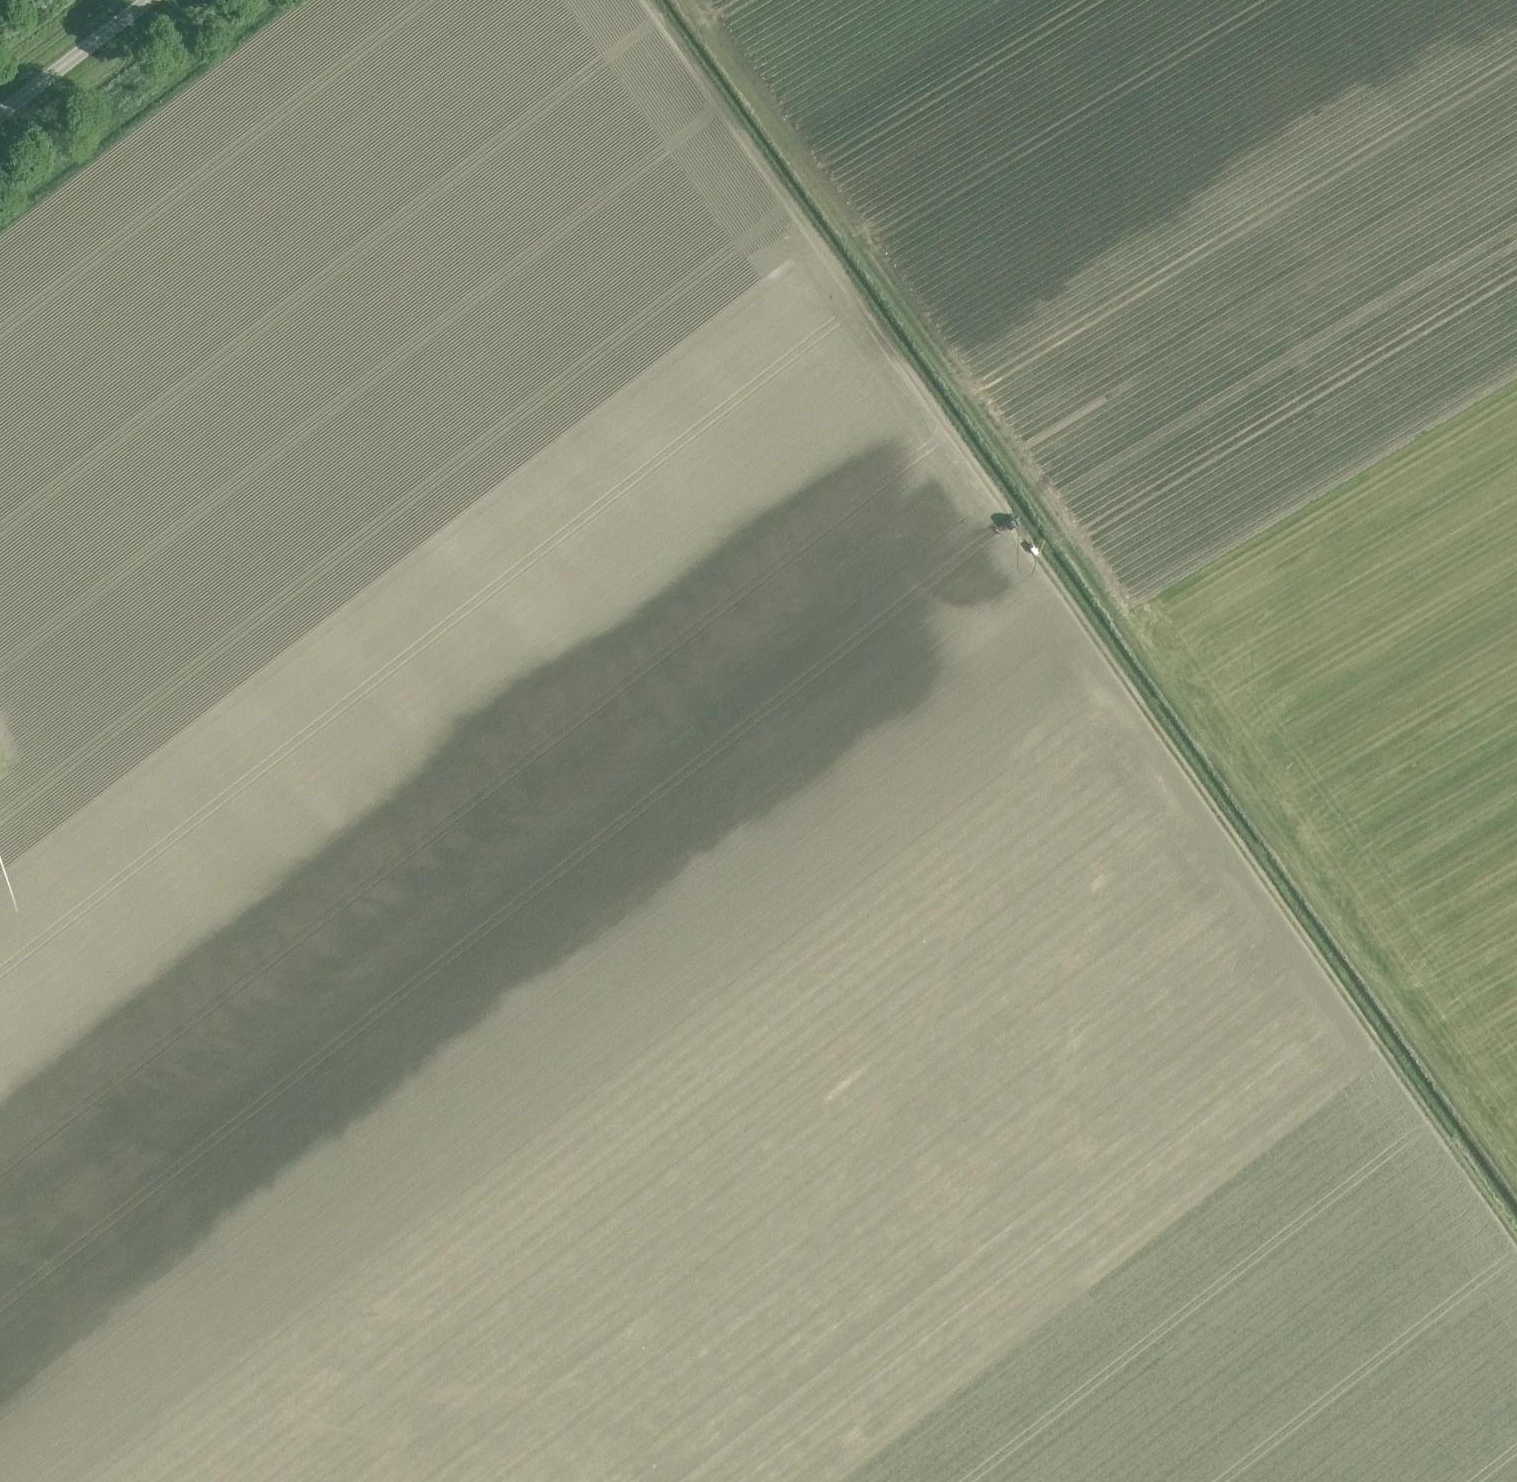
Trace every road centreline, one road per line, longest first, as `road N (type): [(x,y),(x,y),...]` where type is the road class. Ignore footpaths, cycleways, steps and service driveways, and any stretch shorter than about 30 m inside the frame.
road 1 (tertiary): [(0,115),(150,0)]

